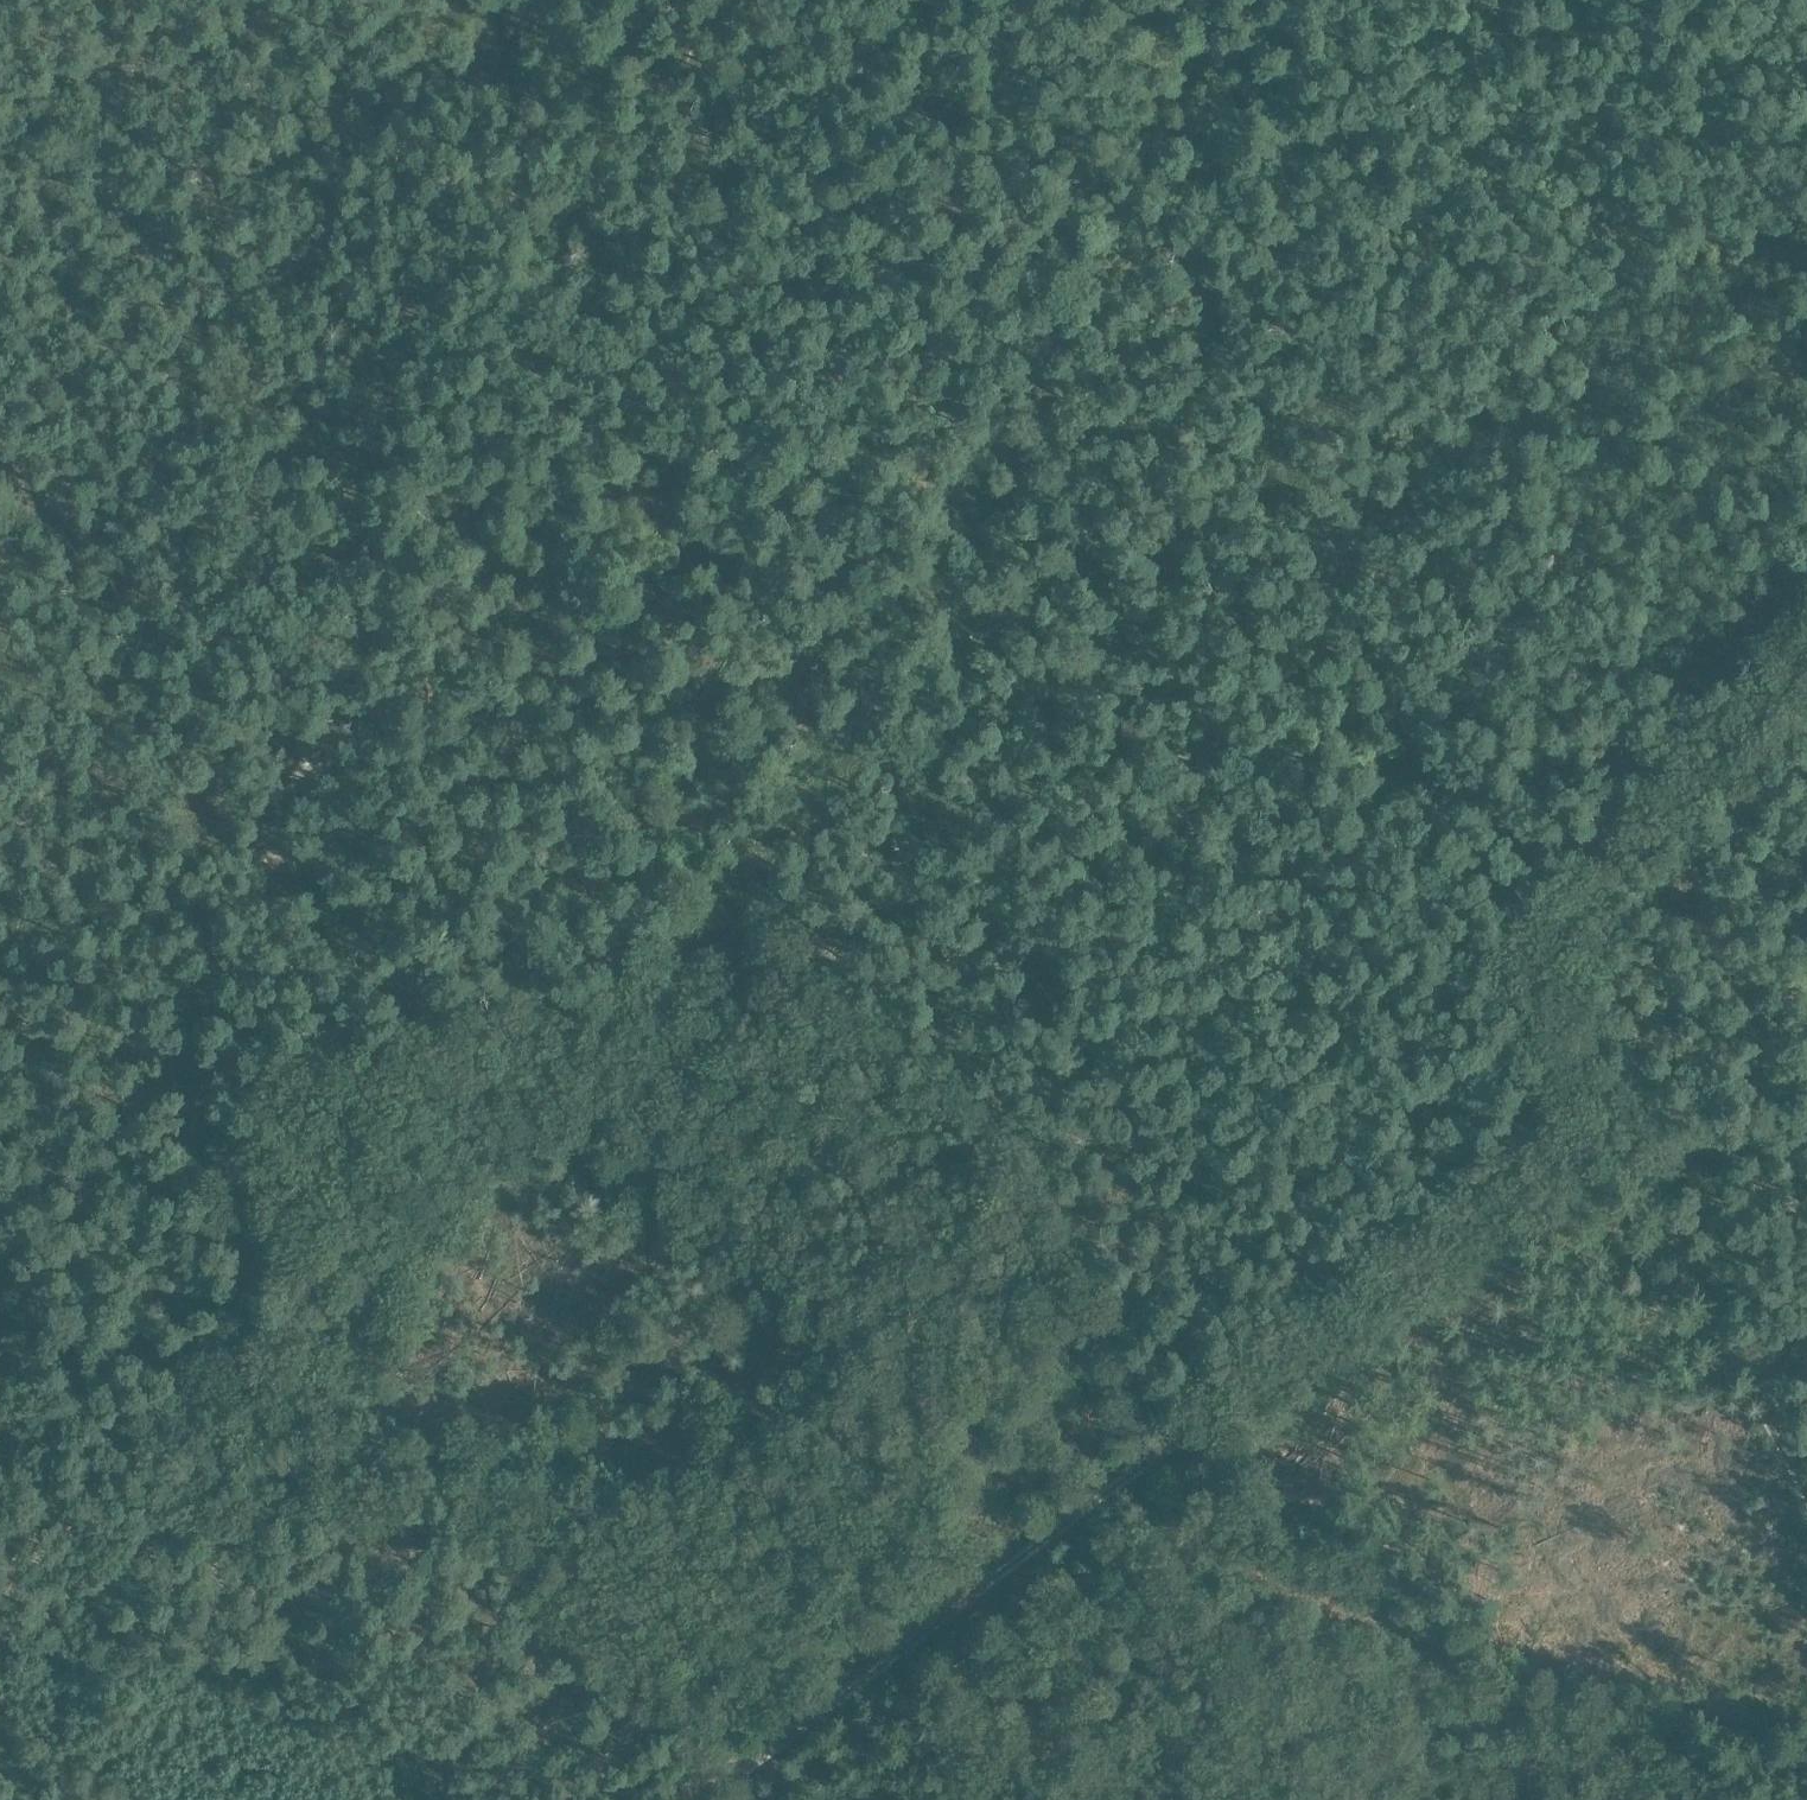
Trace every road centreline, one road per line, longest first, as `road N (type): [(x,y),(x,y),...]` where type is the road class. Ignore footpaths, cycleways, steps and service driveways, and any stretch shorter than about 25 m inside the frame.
road 1 (track): [(712,1799),(1350,1308),(1579,1148),(1598,1107)]
road 2 (track): [(1806,1500),(1649,1189),(1598,1107),(1537,970),(1552,936),(1806,656)]

